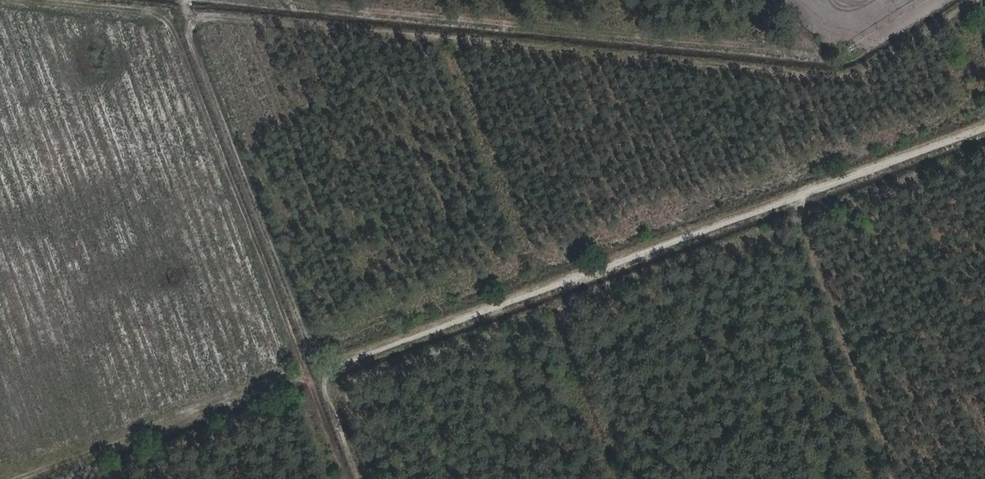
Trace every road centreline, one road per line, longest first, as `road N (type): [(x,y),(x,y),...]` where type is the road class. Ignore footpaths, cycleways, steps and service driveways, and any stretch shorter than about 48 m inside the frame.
road 1 (track): [(23,478),(984,126)]
road 2 (track): [(976,0),(860,73),(835,76),(186,15),(182,0)]
road 3 (track): [(308,375),(172,23),(159,10),(57,0)]
road 4 (track): [(357,478),(186,15)]
road 5 (track): [(786,0),(833,45),(827,58),(845,59),(949,0)]

